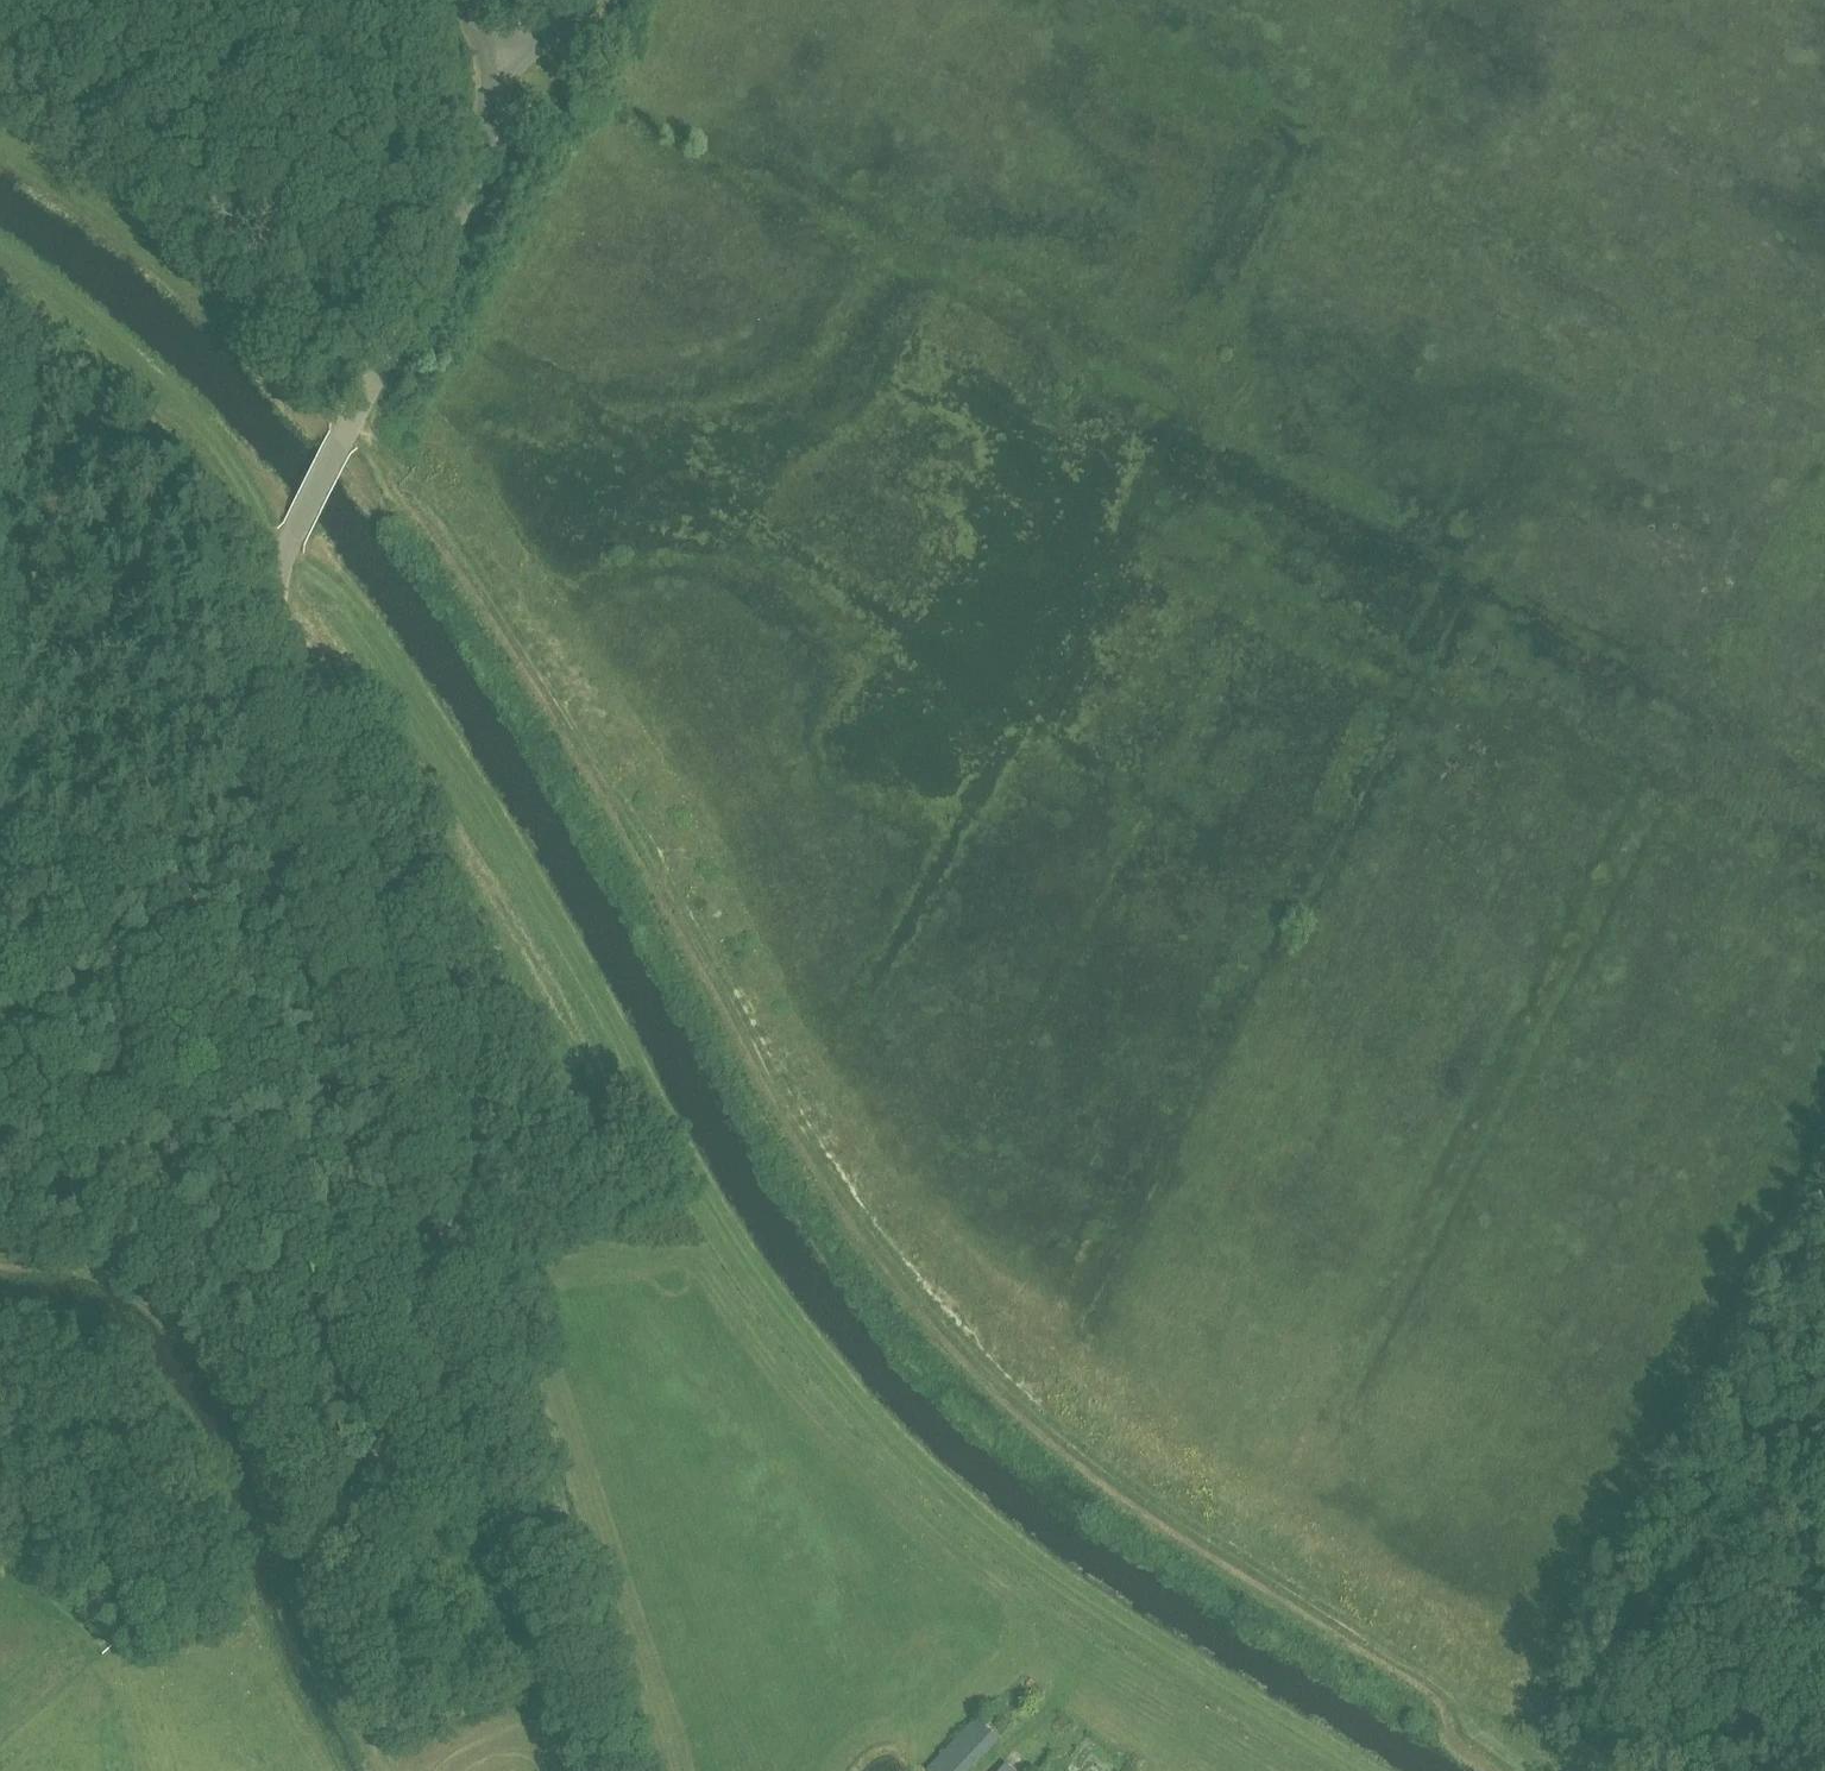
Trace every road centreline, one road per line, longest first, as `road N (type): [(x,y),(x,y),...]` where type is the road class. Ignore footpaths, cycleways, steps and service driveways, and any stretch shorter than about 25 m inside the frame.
road 1 (unclassified): [(634,1770),(274,635),(274,589),(293,534),(471,179),(493,103),(490,73)]
road 2 (track): [(290,542),(392,659),(514,863),(710,1223),(798,1343),(892,1449),(1044,1578),(1360,1770)]
road 3 (track): [(0,128),(61,161),(354,420)]
road 4 (unclassified): [(490,73),(589,0)]

